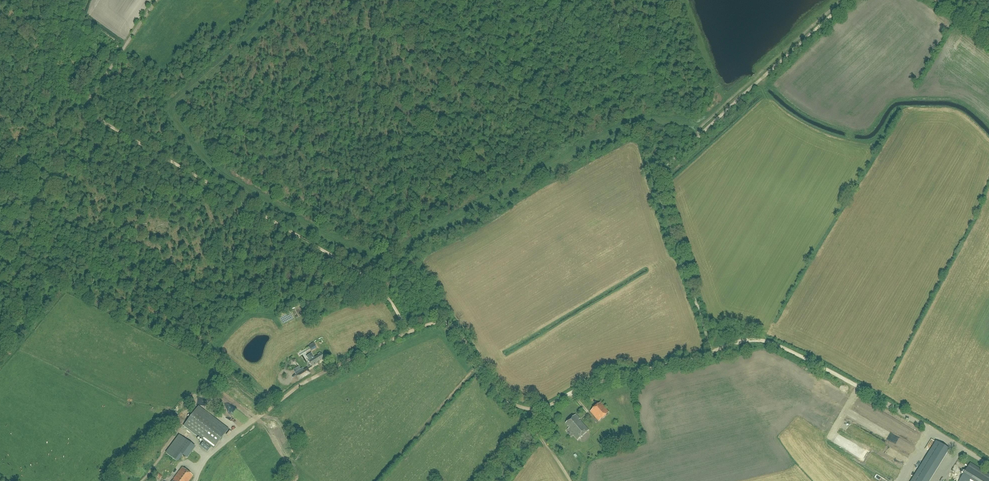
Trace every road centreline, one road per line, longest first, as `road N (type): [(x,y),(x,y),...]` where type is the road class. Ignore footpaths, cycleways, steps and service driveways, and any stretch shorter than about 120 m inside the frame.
road 1 (track): [(403,333),(369,278),(97,119),(91,96),(129,40)]
road 2 (track): [(710,353),(658,177),(851,0)]
road 3 (track): [(710,353),(748,340),(779,346),(958,446)]
road 4 (track): [(403,333),(312,376),(207,458),(196,480)]
road 5 (track): [(403,333),(447,325),(508,402),(531,409),(554,403)]
road 6 (track): [(554,403),(581,388),(710,353)]

